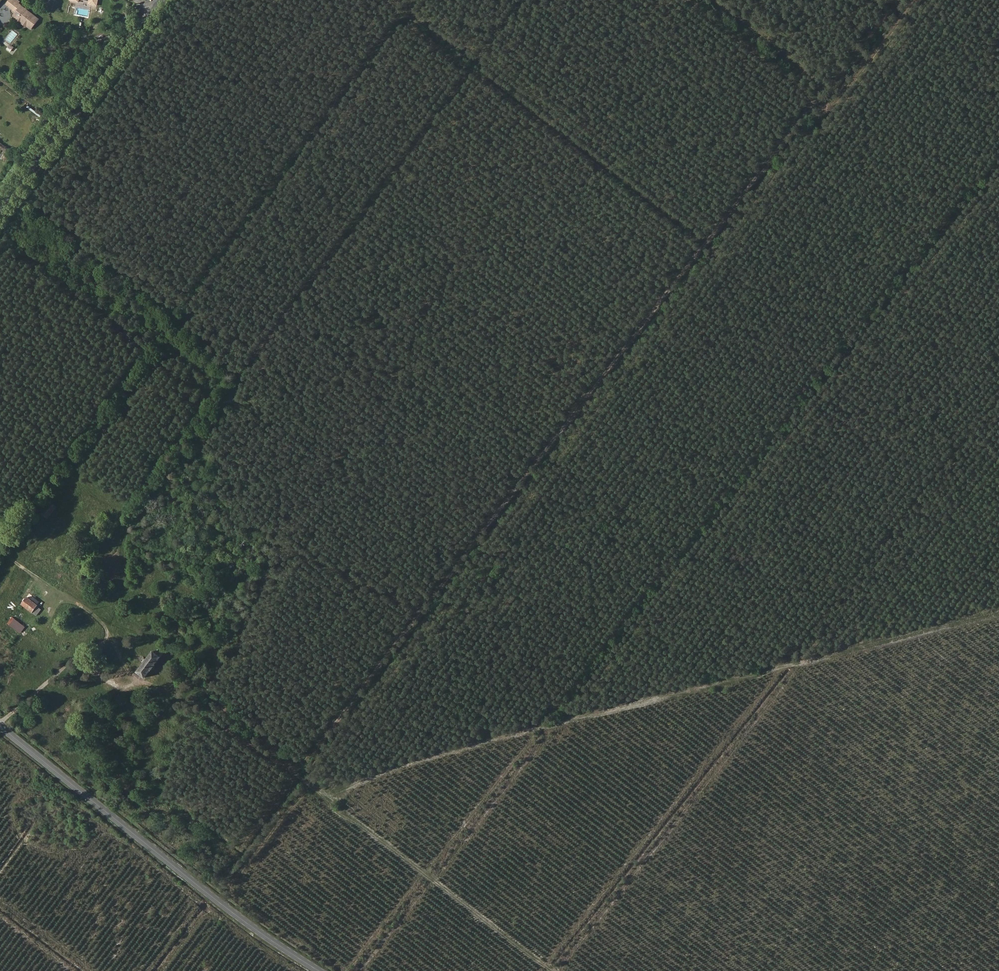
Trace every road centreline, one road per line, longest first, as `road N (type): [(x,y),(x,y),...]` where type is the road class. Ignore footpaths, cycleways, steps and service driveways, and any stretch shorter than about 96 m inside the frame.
road 1 (secondary): [(0,727),(327,970)]
road 2 (track): [(559,970),(297,768)]
road 3 (track): [(0,549),(93,614),(113,641),(76,657),(0,721)]
road 4 (primary): [(158,0),(0,211)]

